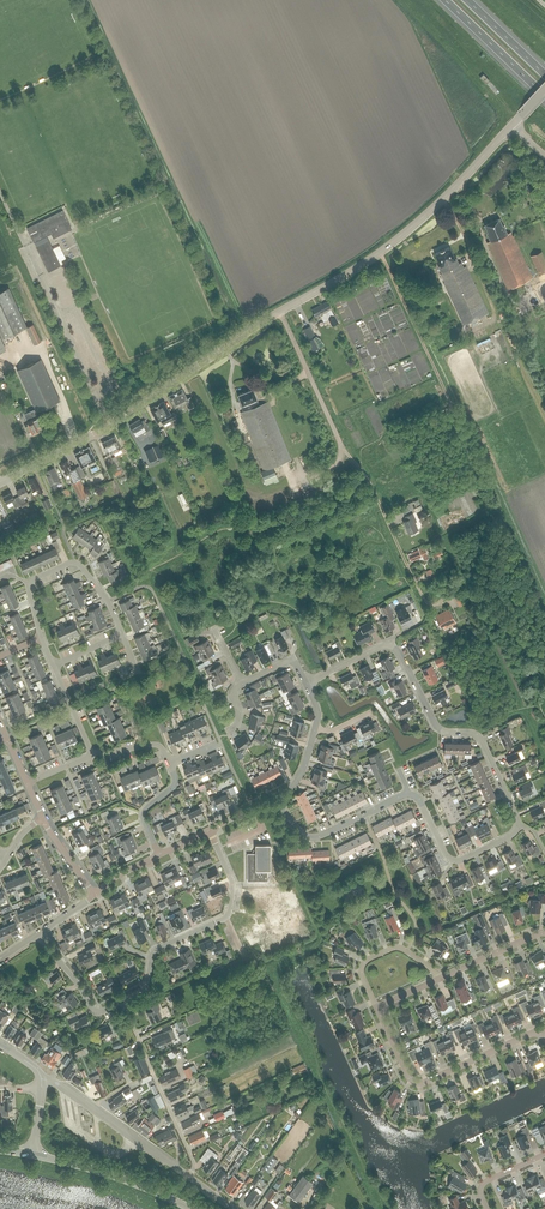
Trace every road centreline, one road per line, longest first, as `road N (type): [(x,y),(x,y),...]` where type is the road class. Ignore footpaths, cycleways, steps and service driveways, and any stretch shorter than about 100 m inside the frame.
road 1 (tertiary): [(0,483),(91,436),(379,254),(512,125)]
road 2 (residential): [(407,795),(421,804),(452,861),(508,839),(518,825),(480,741),(437,728),(390,647),(306,686)]
road 3 (residential): [(122,1004),(144,990),(154,952),(225,918),(232,885),(208,831)]
road 4 (residential): [(377,1009),(419,1085),(541,1031)]
road 5 (residential): [(40,640),(30,585),(77,564),(122,636)]
road 6 (residential): [(188,1178),(195,1167),(122,1004)]
road 7 (track): [(280,311),(341,445),(365,476)]
road 8 (residential): [(188,1178),(60,1088),(40,1086)]
road 9 (secondary): [(190,1208),(118,1178),(32,1157)]
road 10 (track): [(365,476),(423,600),(451,607)]
road 11 (track): [(379,254),(450,403)]
road 12 (residential): [(280,803),(296,833),(315,838),(407,795)]
road 13 (residential): [(377,1009),(361,970),(386,951),(407,952),(440,980)]
road 14 (motorway): [(445,0),(544,94)]
road 15 (residential): [(36,935),(91,1010),(122,1004)]

